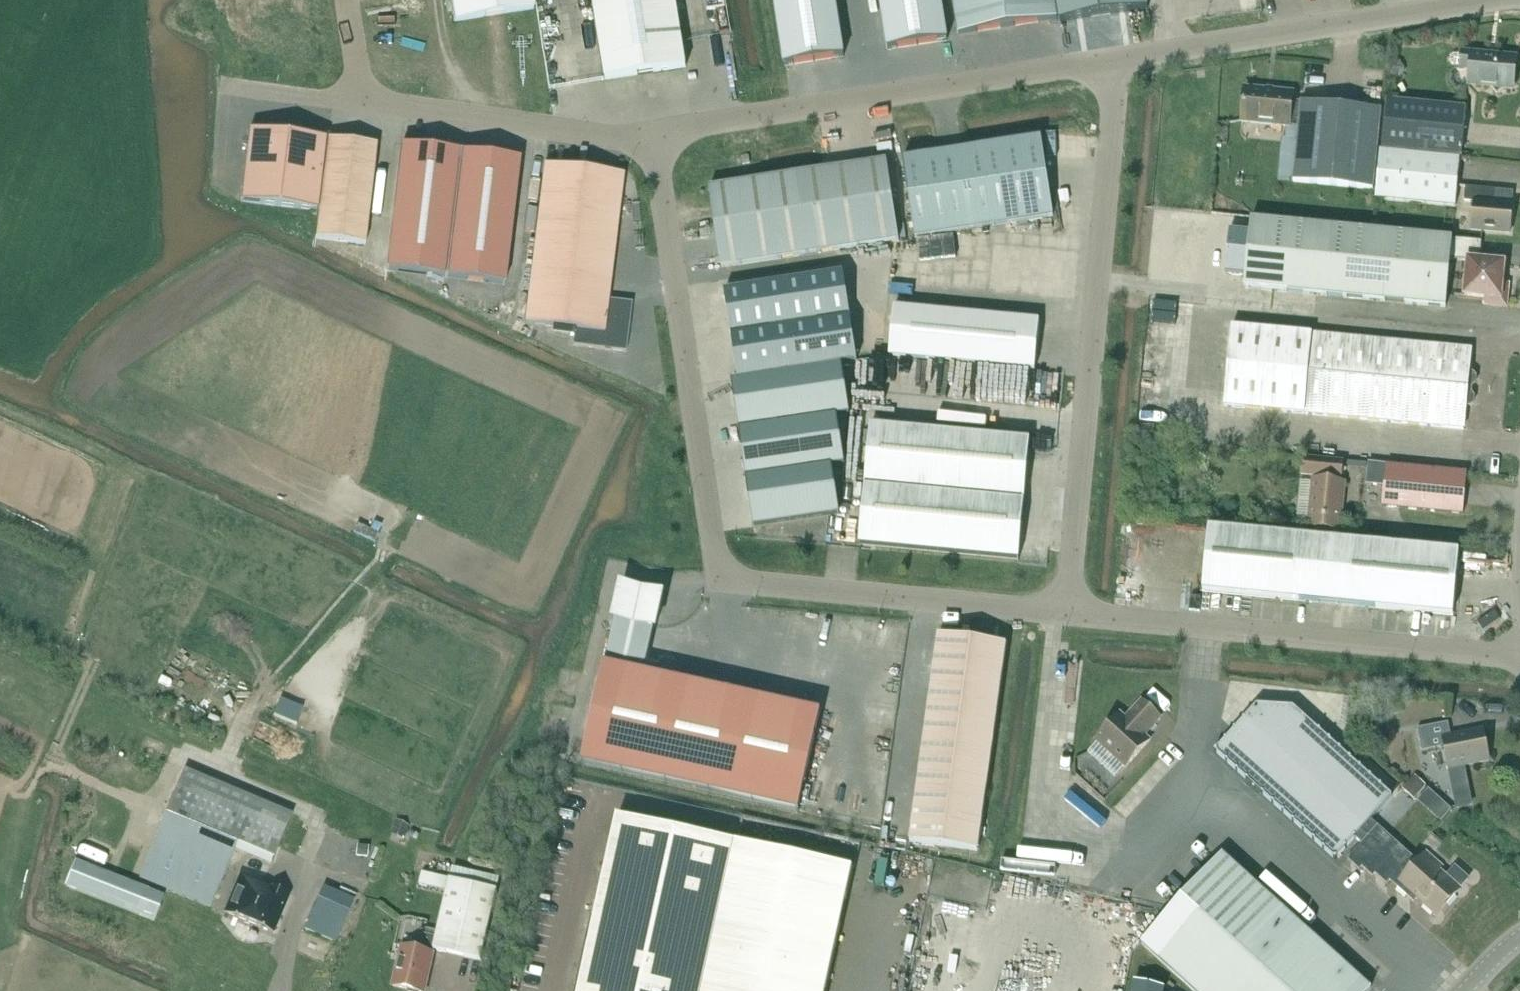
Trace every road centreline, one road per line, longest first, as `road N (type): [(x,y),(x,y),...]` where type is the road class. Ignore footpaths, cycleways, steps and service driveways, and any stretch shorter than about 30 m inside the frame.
road 1 (unclassified): [(658,137),(723,558),(740,578),(760,587),(1074,617)]
road 2 (unclassified): [(1116,64),(1122,112),(1074,617)]
road 3 (unclassified): [(658,137),(1116,64)]
road 4 (unclassified): [(1074,617),(1519,658)]
road 5 (unclassified): [(1116,64),(1519,0)]
road 6 (unclassified): [(362,107),(608,141),(658,137)]
road 7 (unclassified): [(235,90),(362,107)]

